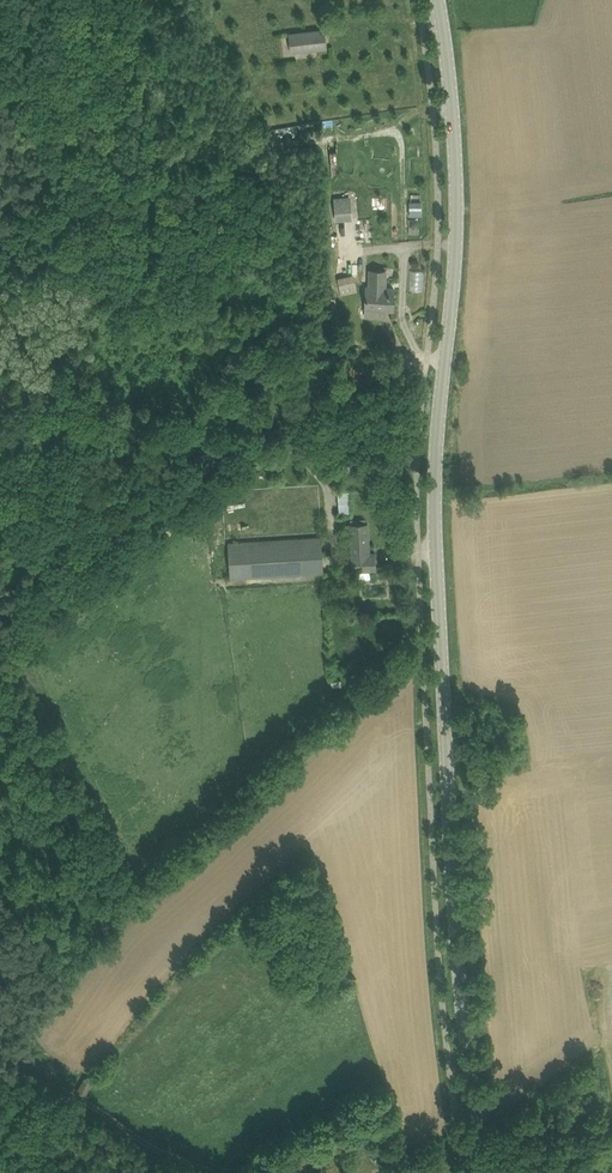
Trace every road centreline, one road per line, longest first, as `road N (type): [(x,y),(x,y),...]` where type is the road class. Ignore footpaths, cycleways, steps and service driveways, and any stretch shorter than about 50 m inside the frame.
road 1 (tertiary): [(484,1172),(458,969),(434,492),(458,216),(439,0)]
road 2 (track): [(0,399),(254,416),(418,361),(446,360)]
road 3 (track): [(0,1065),(209,1172)]

